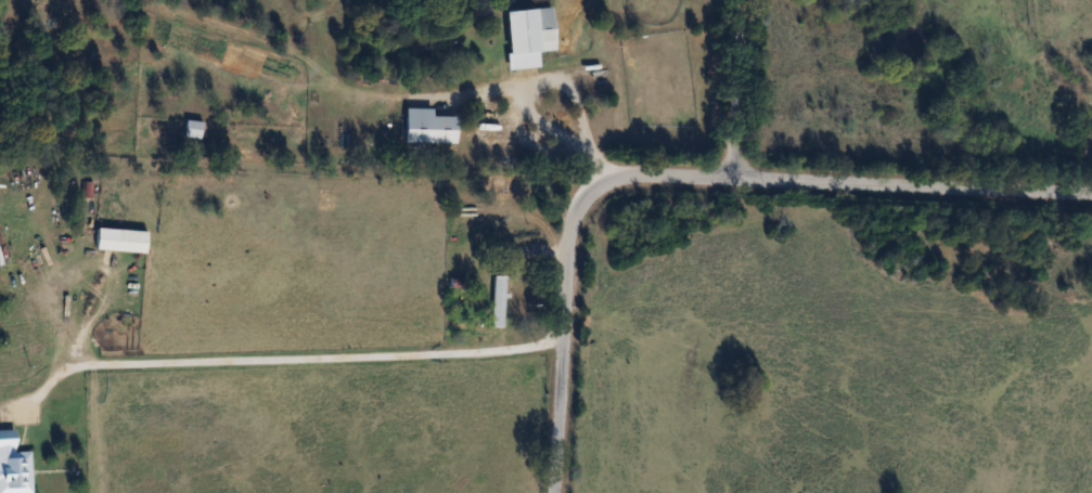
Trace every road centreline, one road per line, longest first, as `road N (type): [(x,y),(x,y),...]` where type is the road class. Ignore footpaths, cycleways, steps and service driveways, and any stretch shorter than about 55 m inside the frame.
road 1 (residential): [(551,492),(571,218),(607,179),(633,172),(1091,193)]
road 2 (residential): [(733,178),(742,0)]

